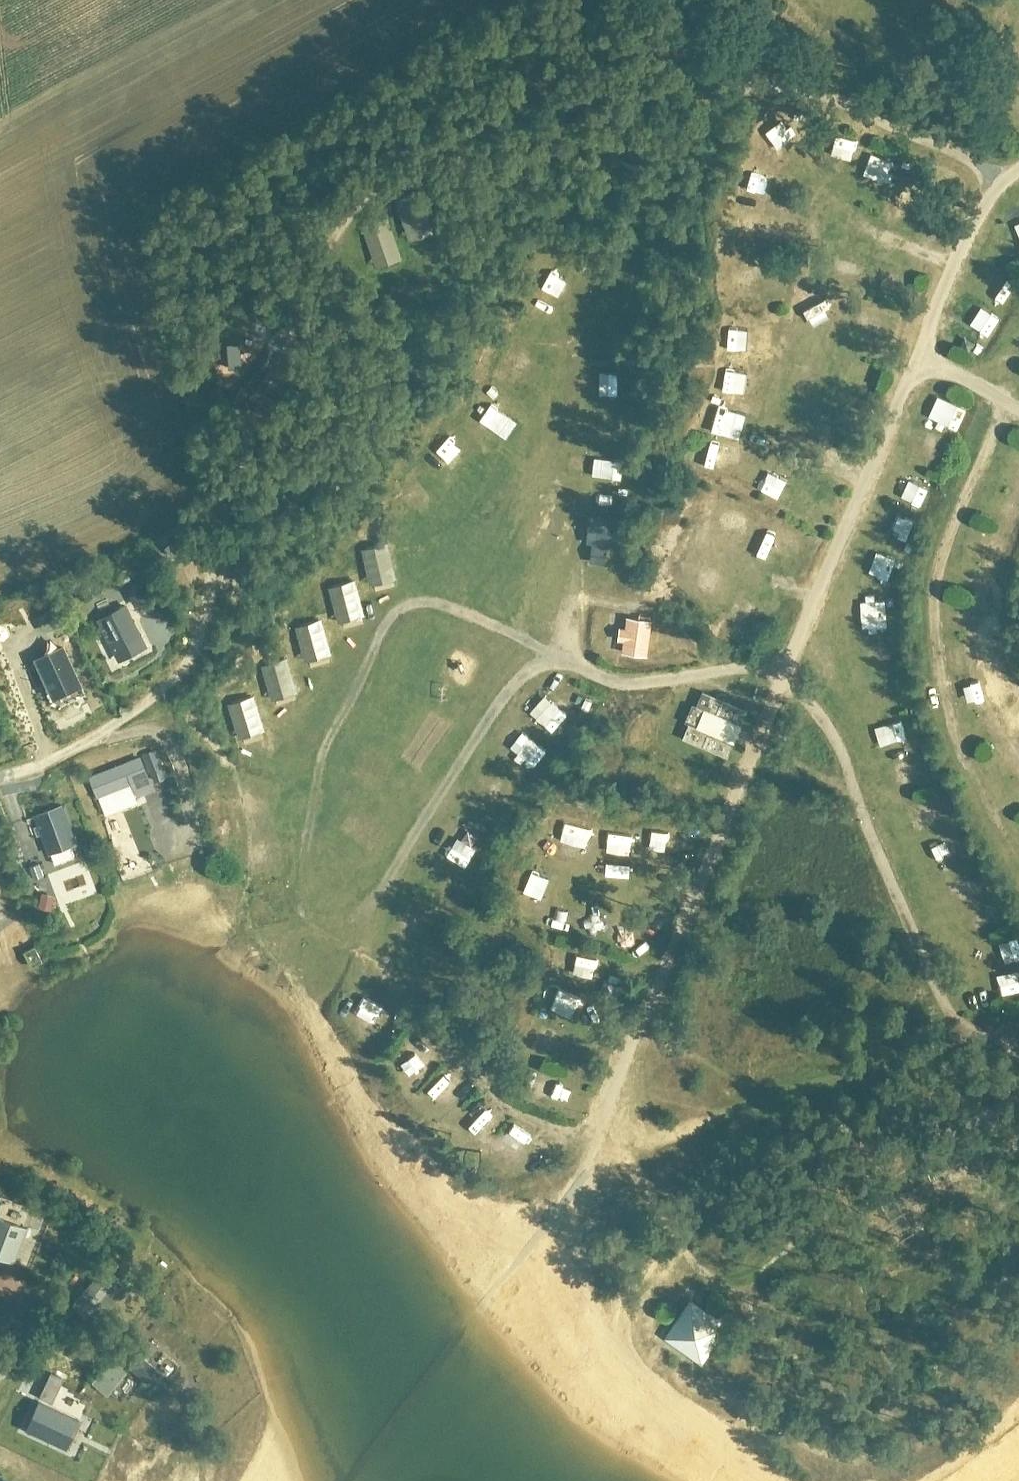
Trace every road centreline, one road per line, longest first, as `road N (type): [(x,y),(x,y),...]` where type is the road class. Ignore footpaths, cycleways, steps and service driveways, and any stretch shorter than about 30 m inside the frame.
road 1 (track): [(1018,1061),(870,772),(821,609)]

